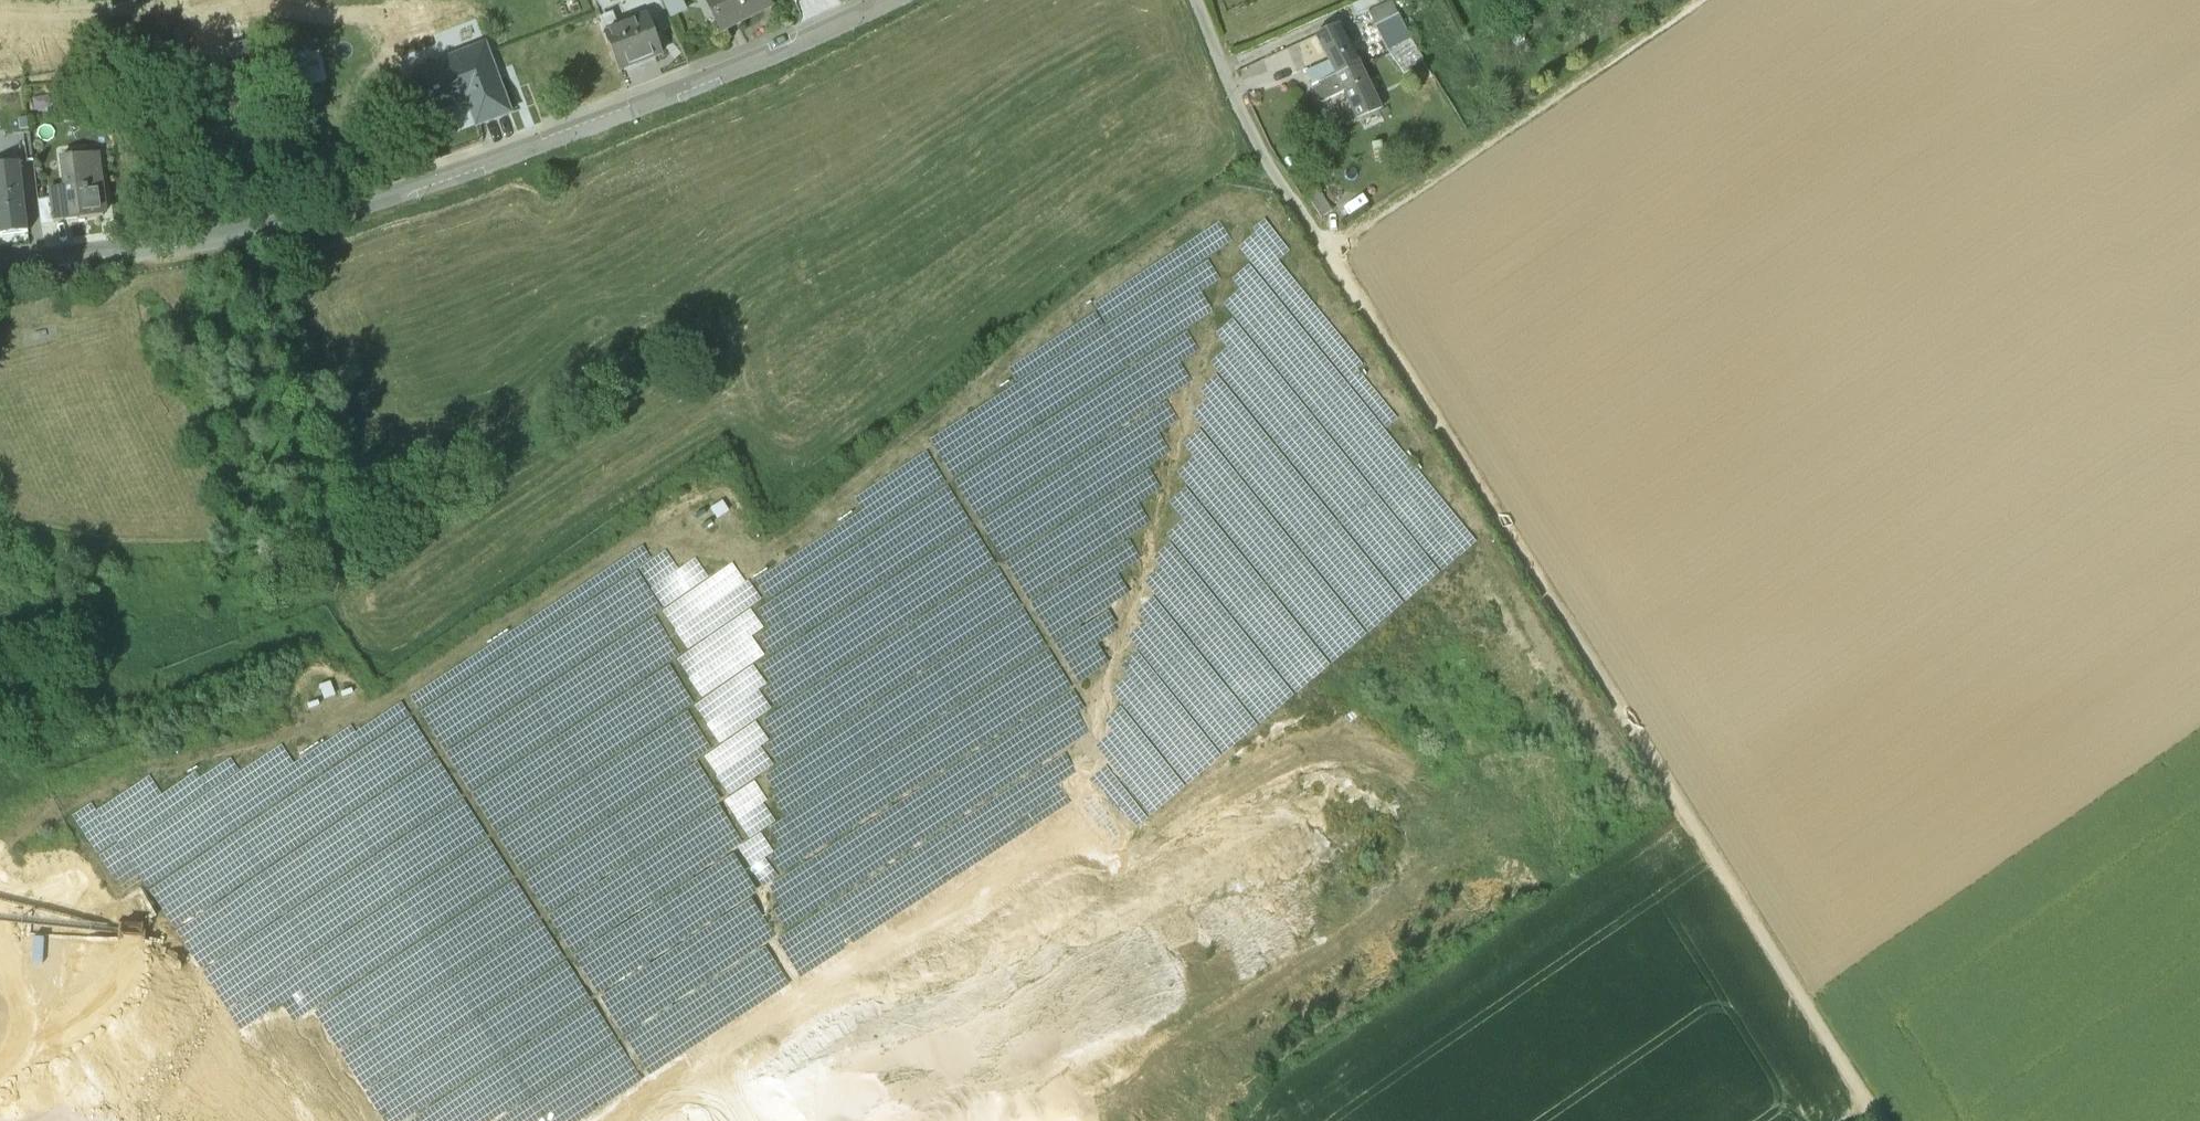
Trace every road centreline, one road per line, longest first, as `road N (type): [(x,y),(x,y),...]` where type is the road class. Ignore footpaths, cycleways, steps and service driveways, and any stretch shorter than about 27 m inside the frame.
road 1 (track): [(1853,1120),(1262,182),(1181,0)]
road 2 (residential): [(0,293),(151,273),(350,230),(581,153),(935,0)]
road 3 (track): [(1319,277),(1742,0)]

